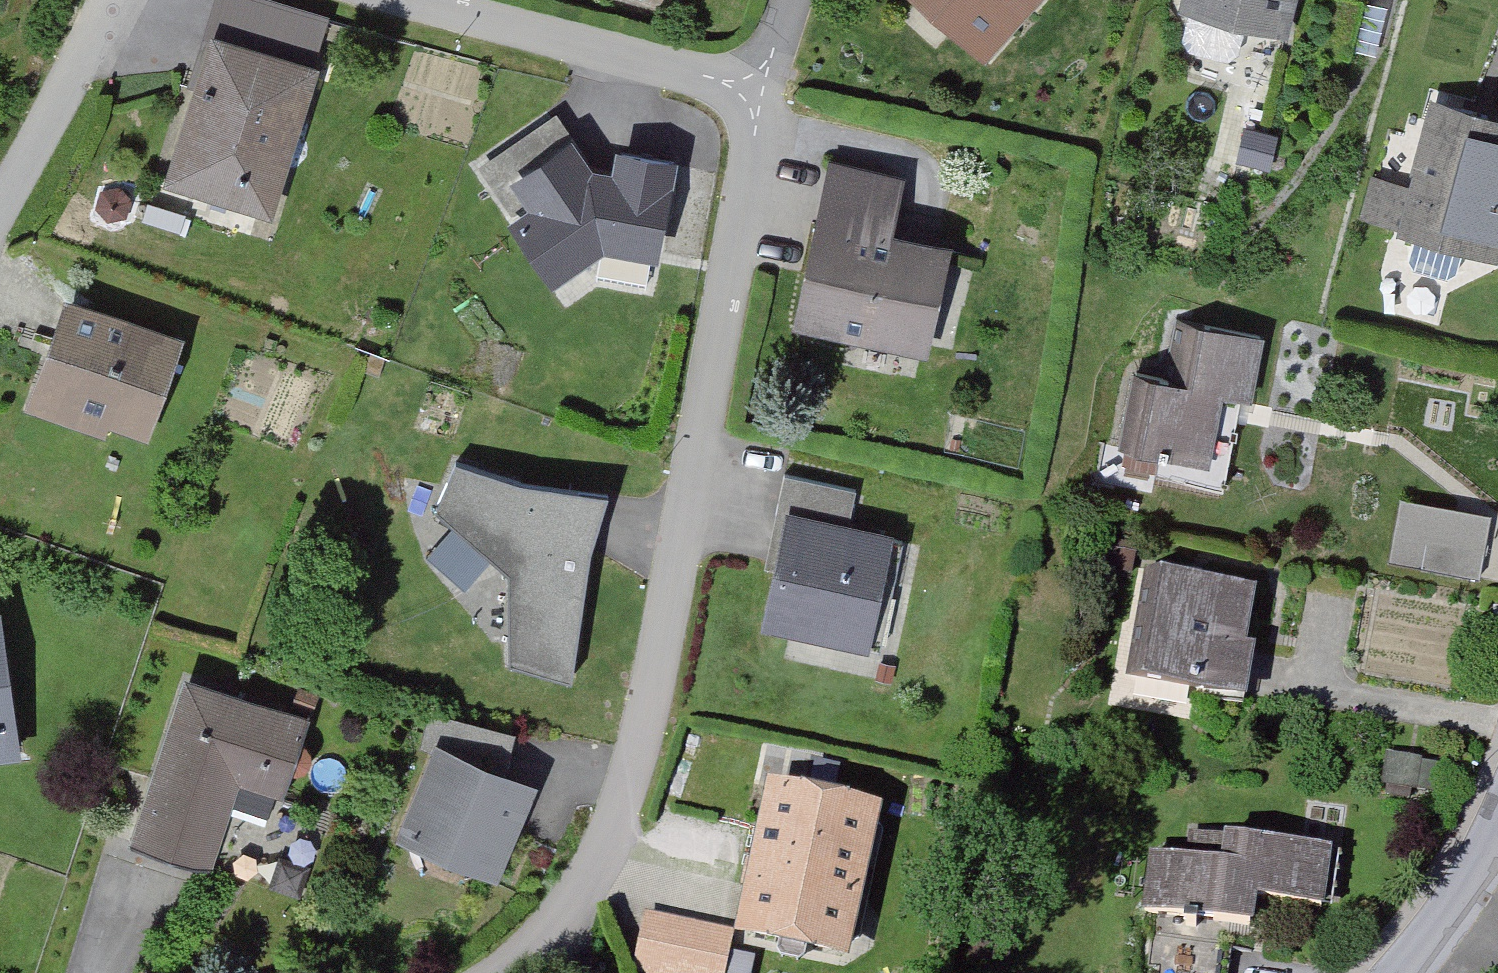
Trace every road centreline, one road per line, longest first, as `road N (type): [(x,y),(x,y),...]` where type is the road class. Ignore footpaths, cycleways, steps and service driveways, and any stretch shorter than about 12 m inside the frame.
road 1 (residential): [(496,972),(566,913),(617,820),(639,750),(763,92)]
road 2 (residential): [(763,92),(400,0)]
road 3 (residential): [(0,213),(118,0)]
road 4 (residential): [(1497,815),(1473,869),(1396,972)]

